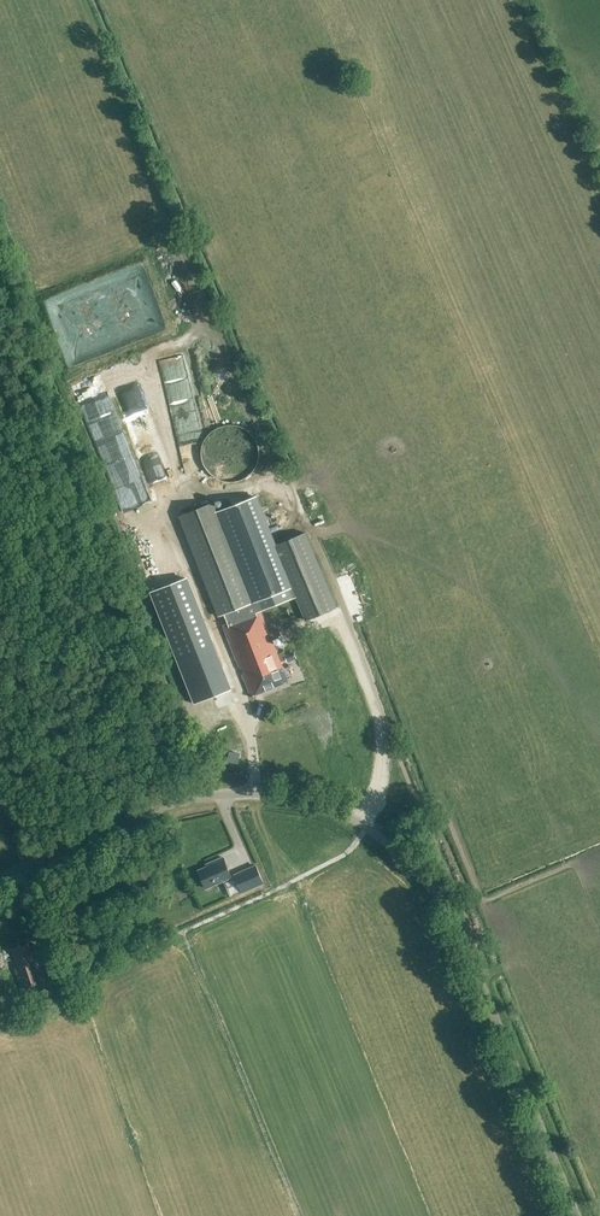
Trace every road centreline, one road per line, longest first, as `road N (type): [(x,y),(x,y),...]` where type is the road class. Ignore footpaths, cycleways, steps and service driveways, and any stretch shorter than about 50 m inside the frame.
road 1 (unclassified): [(575,1215),(449,914),(415,868),(349,817),(291,797),(195,798),(0,879)]
road 2 (track): [(0,223),(198,728),(247,712)]
road 3 (track): [(366,828),(334,862),(186,930),(303,1215)]
road 4 (track): [(366,828),(383,797),(385,719),(305,522)]

